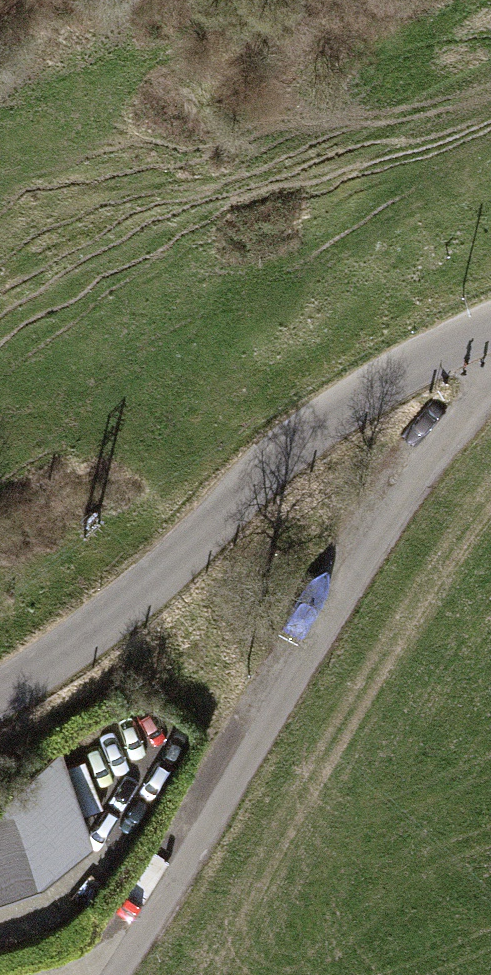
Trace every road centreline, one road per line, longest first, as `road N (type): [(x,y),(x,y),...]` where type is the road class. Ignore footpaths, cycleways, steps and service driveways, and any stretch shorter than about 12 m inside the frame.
road 1 (residential): [(490,376),(336,600),(218,808),(109,974)]
road 2 (tertiary): [(490,315),(402,361),(296,431),(160,579),(0,693)]

